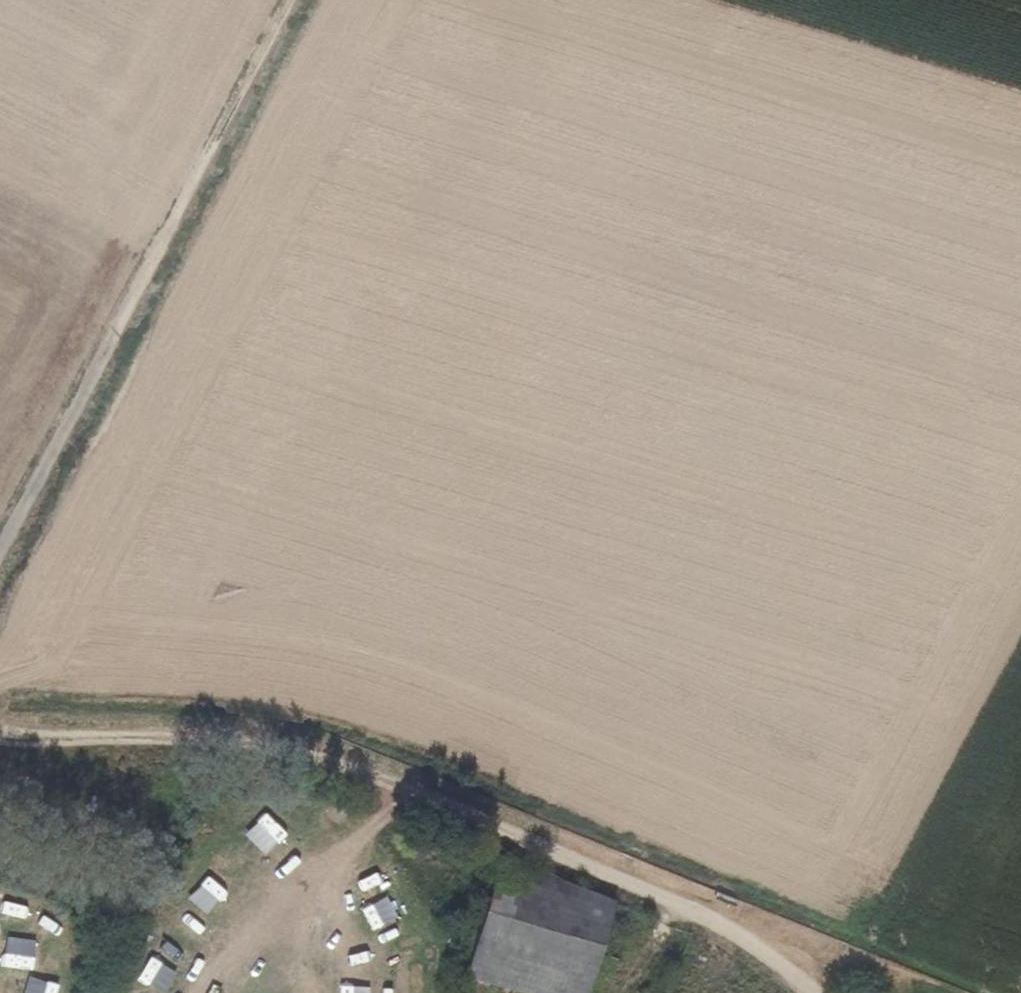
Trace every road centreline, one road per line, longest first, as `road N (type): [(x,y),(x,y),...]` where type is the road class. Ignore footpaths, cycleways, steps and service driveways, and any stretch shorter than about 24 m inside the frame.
road 1 (track): [(814,992),(746,945),(374,782),(284,751),(0,727)]
road 2 (track): [(0,545),(282,0)]

